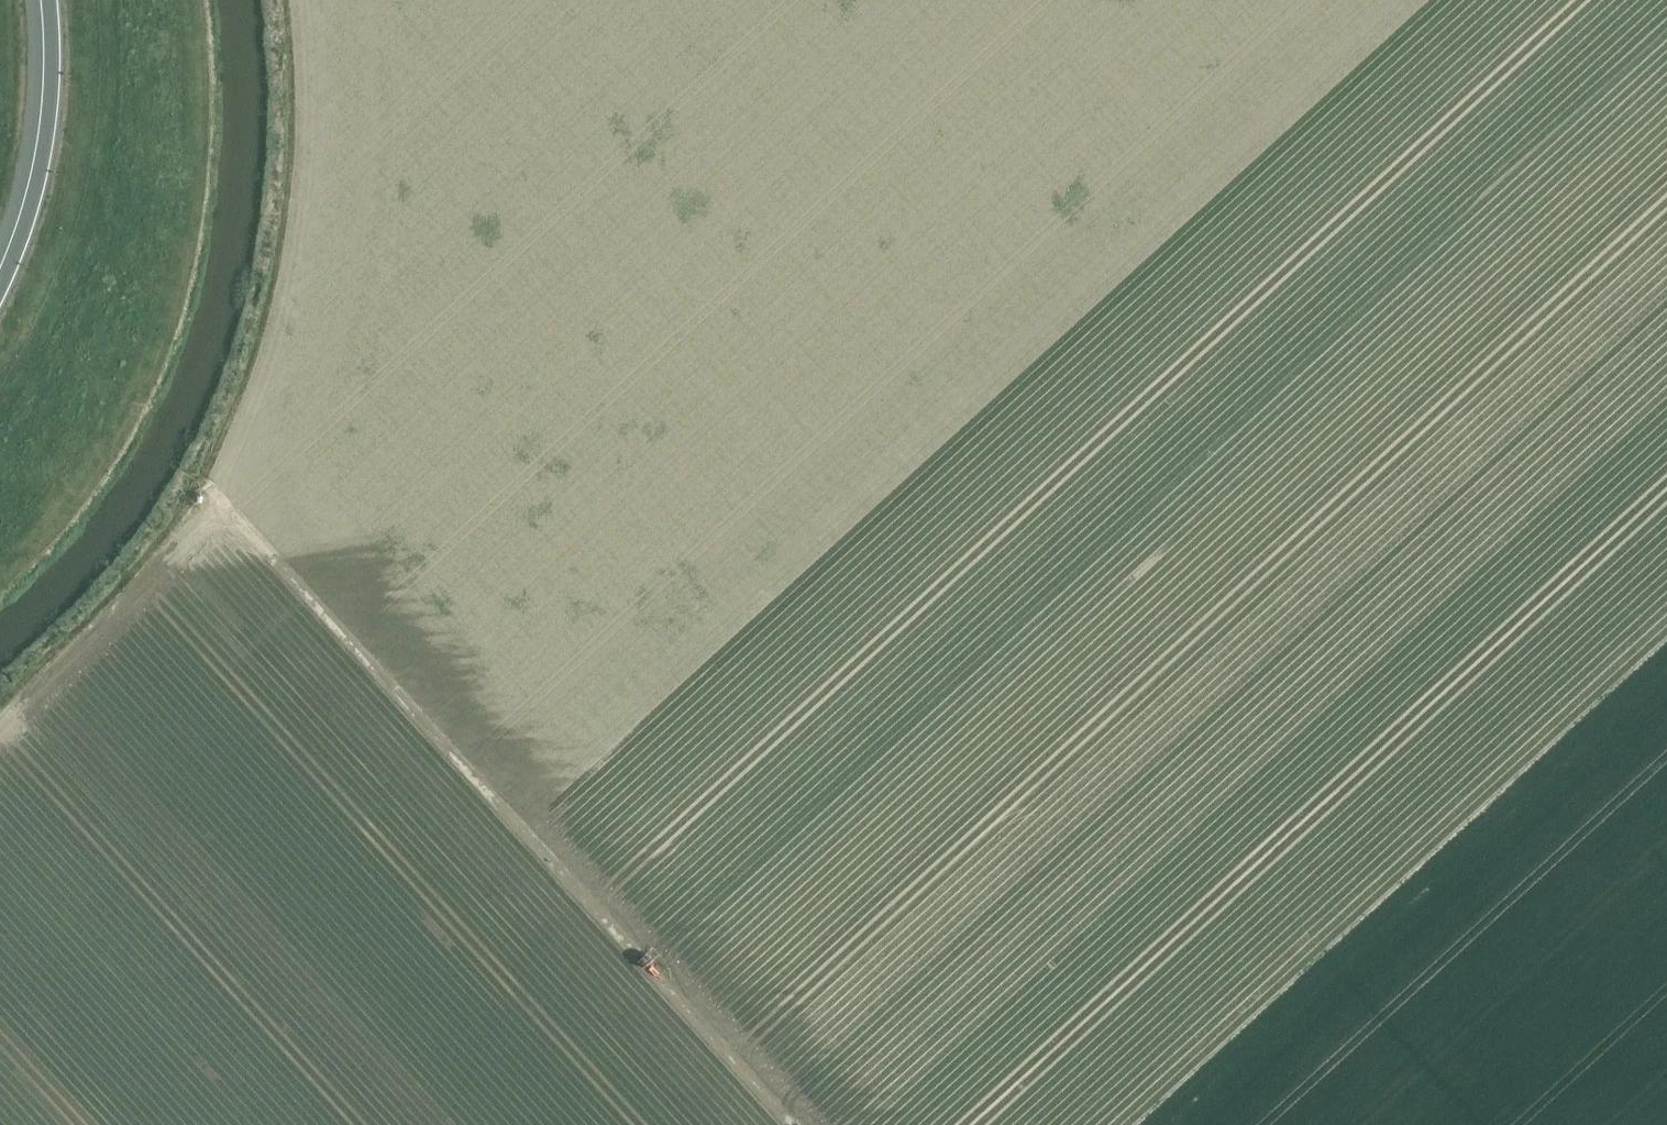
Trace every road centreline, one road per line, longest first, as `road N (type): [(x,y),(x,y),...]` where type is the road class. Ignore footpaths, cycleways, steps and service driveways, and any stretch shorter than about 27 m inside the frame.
road 1 (motorway): [(41,0),(42,129),(0,271)]

